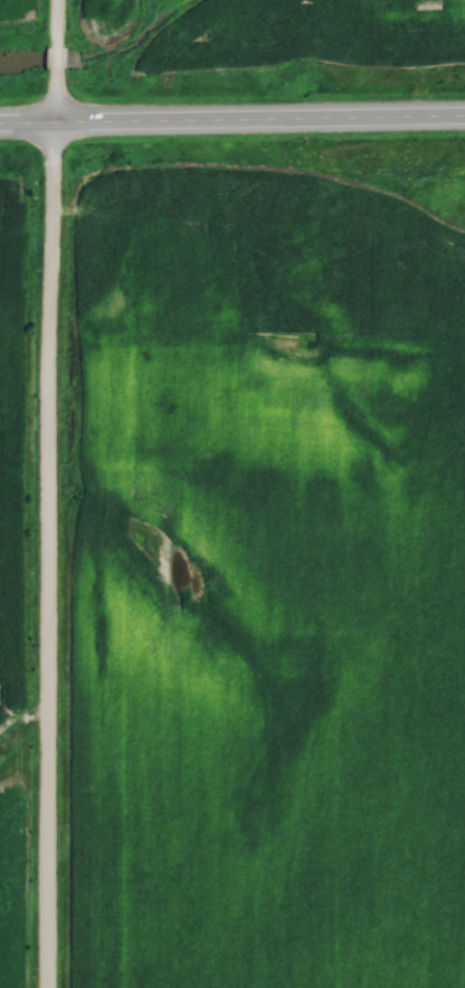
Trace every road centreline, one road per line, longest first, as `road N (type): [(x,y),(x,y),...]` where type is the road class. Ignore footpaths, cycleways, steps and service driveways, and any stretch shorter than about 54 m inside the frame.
road 1 (residential): [(47,987),(50,0)]
road 2 (primary): [(464,118),(0,126)]

